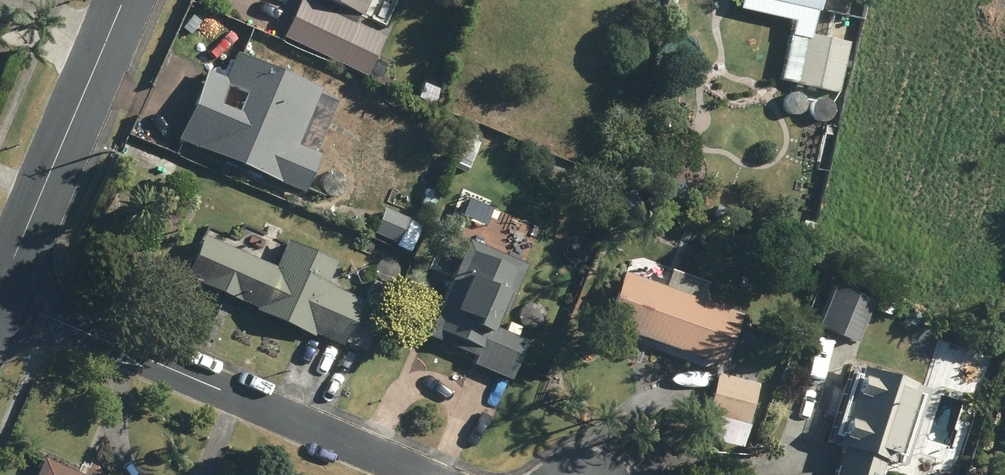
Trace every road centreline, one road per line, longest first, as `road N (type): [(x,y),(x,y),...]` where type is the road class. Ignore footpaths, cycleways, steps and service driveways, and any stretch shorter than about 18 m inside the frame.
road 1 (residential): [(0,300),(422,474)]
road 2 (unclassified): [(0,296),(125,0)]

